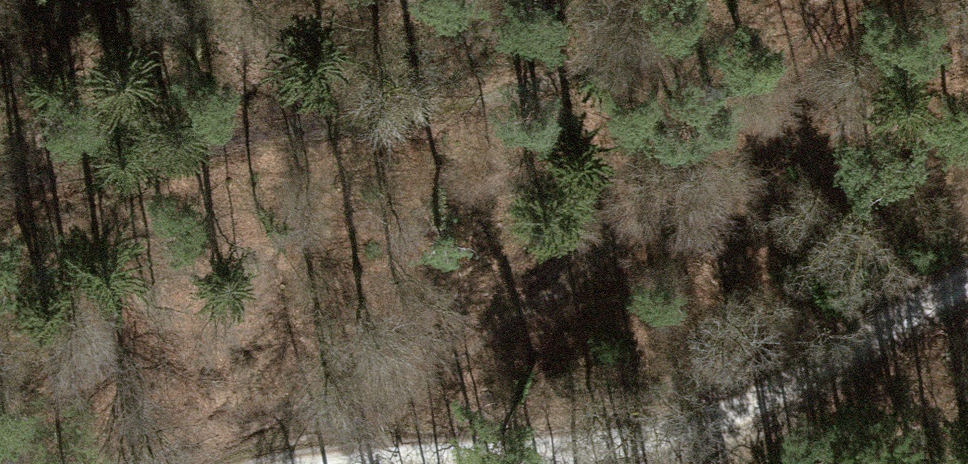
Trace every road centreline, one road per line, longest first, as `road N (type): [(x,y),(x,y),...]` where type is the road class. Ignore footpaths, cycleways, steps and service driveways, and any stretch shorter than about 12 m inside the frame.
road 1 (track): [(355,463),(454,361),(590,264),(829,0)]
road 2 (unclassified): [(346,463),(650,444),(753,412),(967,280)]
road 3 (track): [(630,51),(241,131),(0,155)]

